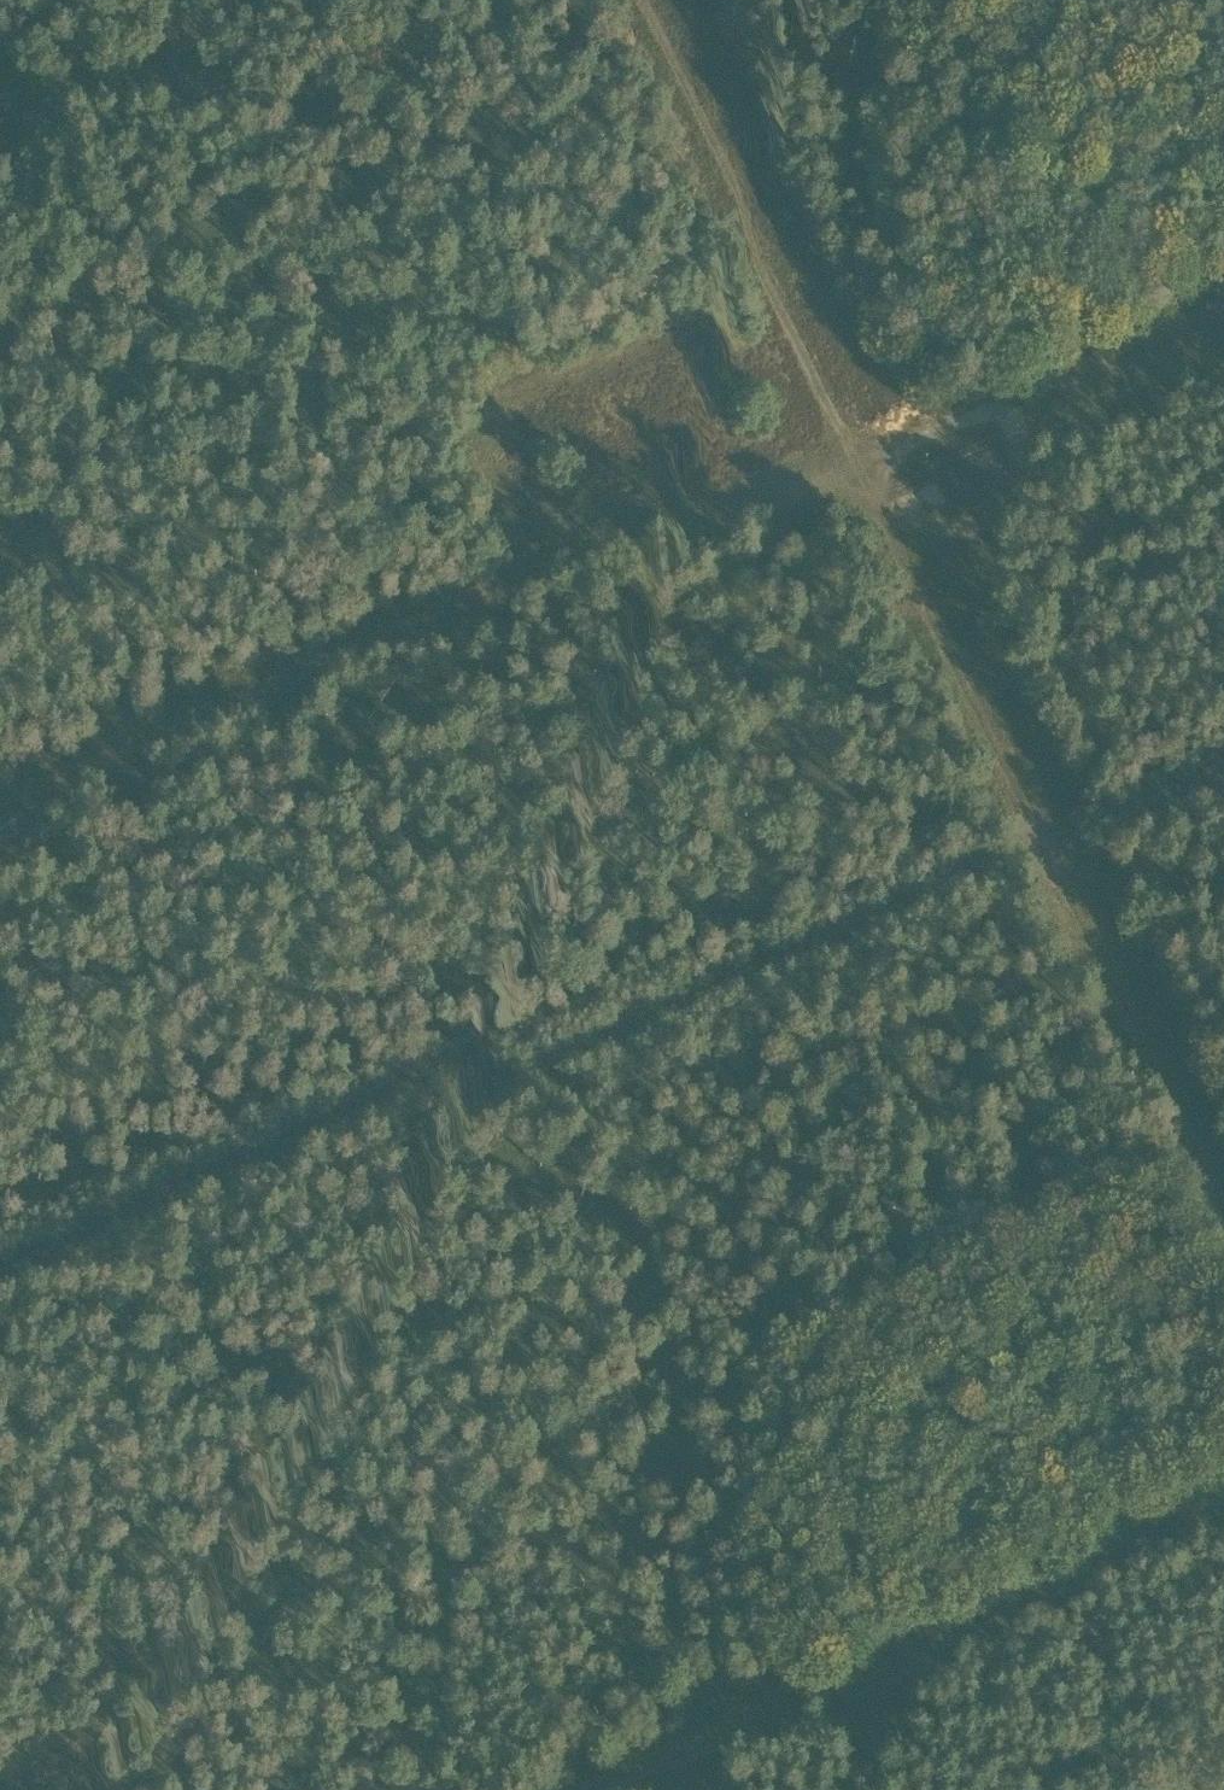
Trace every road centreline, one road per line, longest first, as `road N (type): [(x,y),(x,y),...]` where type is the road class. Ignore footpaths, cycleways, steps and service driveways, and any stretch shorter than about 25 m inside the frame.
road 1 (track): [(1223,278),(533,603),(0,840)]
road 2 (track): [(1223,1199),(623,0)]
road 3 (track): [(586,1789),(1223,1492)]

